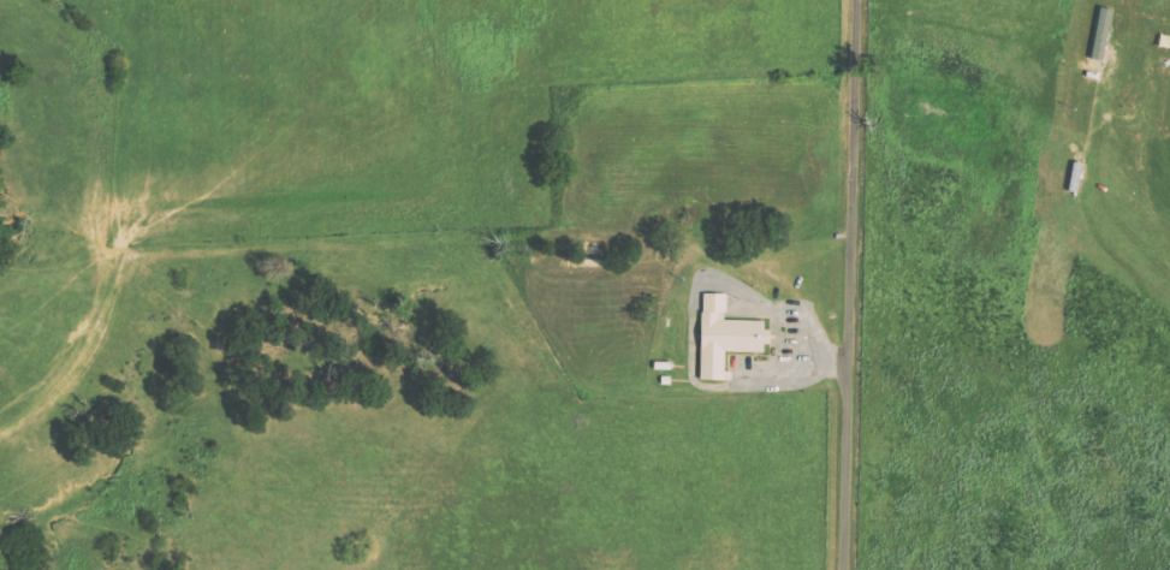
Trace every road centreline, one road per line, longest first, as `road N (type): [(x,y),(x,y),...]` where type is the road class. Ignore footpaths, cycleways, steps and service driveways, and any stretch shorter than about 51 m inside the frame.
road 1 (residential): [(853,0),(841,569)]

